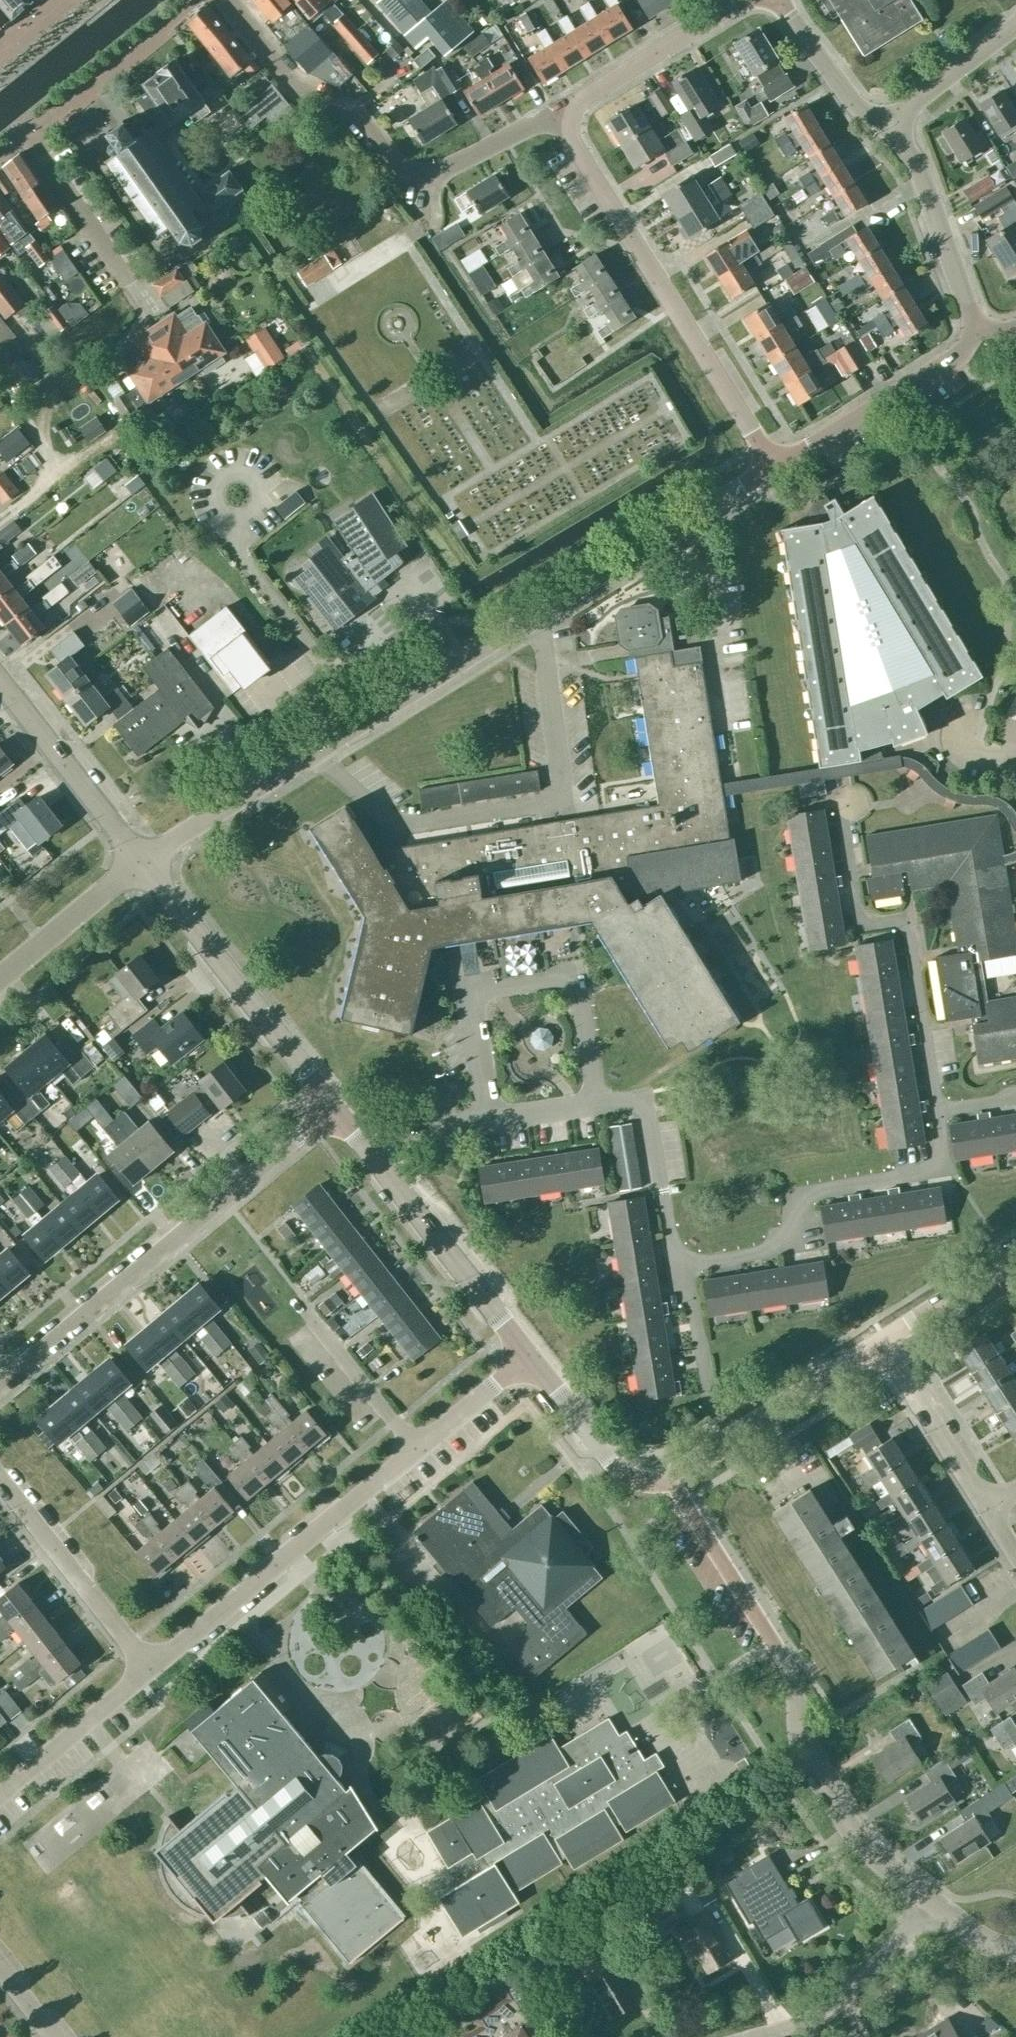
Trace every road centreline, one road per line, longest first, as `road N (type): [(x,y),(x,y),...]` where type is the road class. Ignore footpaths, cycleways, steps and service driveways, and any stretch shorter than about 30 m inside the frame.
road 1 (residential): [(931,1106),(937,1138),(913,1175),(790,1201),(782,1232),(762,1252),(681,1261),(664,1248),(634,1098),(364,1147)]
road 2 (unclassified): [(927,1899),(871,1852),(823,1790),(799,1739),(788,1668),(673,1482)]
road 3 (residential): [(0,1387),(336,1115)]
road 4 (residential): [(230,0),(300,85),(381,134),(414,176),(434,175),(544,121),(569,122)]
road 5 (residential): [(776,467),(571,143),(569,122)]
road 6 (residential): [(848,802),(864,923),(901,919),(931,1106)]
road 7 (unclassified): [(419,1448),(152,1668)]
road 8 (unclassified): [(336,1115),(140,864)]
road 9 (unclassified): [(528,606),(776,467)]
road 10 (residential): [(317,753),(394,829),(563,802)]
road 11 (unclassified): [(526,1355),(364,1147)]
road 12 (unclassified): [(317,753),(528,606)]
road 13 (unclassified): [(673,1482),(885,1342)]
road 14 (unclassified): [(776,467),(965,351),(976,336),(973,325)]
road 15 (residential): [(0,1478),(152,1668)]
road 16 (unclassified): [(140,864),(0,682)]
road 17 (residential): [(753,2036),(834,2004),(927,1899)]
road 18 (residential): [(569,122),(588,94),(747,0)]
road 19 (unclassified): [(973,325),(901,119)]
road 20 (unclassified): [(140,864),(317,753)]
road 21 (residential): [(27,133),(186,0)]
road 22 (unclassified): [(673,1482),(642,1481),(612,1465),(526,1355)]
road 23 (unclassified): [(152,1668),(0,1799)]
road 24 (residential): [(528,606),(563,802)]
road 25 (residential): [(988,1508),(885,1342)]
road 26 (residential): [(27,133),(130,282)]
road 27 (unclassified): [(0,974),(140,864)]
road 28 (residential): [(901,119),(878,119),(858,106),(781,0)]
road 29 (residential): [(419,1448),(307,1313)]
road 30 (unclassified): [(885,1342),(1015,1254)]
road 31 (unclassified): [(901,119),(916,97),(1015,22)]
road 32 (unclassified): [(526,1355),(419,1448)]

